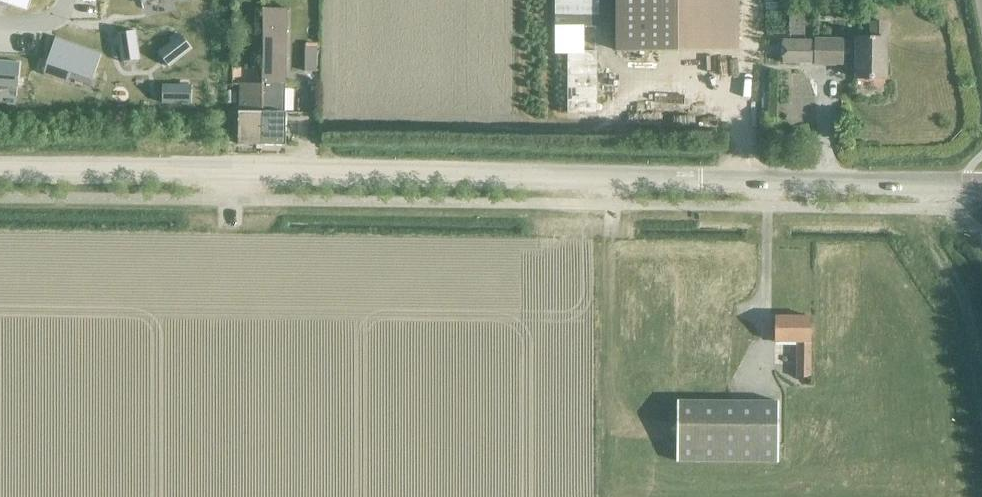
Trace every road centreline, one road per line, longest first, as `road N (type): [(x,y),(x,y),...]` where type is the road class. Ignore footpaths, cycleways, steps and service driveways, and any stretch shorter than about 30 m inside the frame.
road 1 (unclassified): [(0,173),(981,186)]

